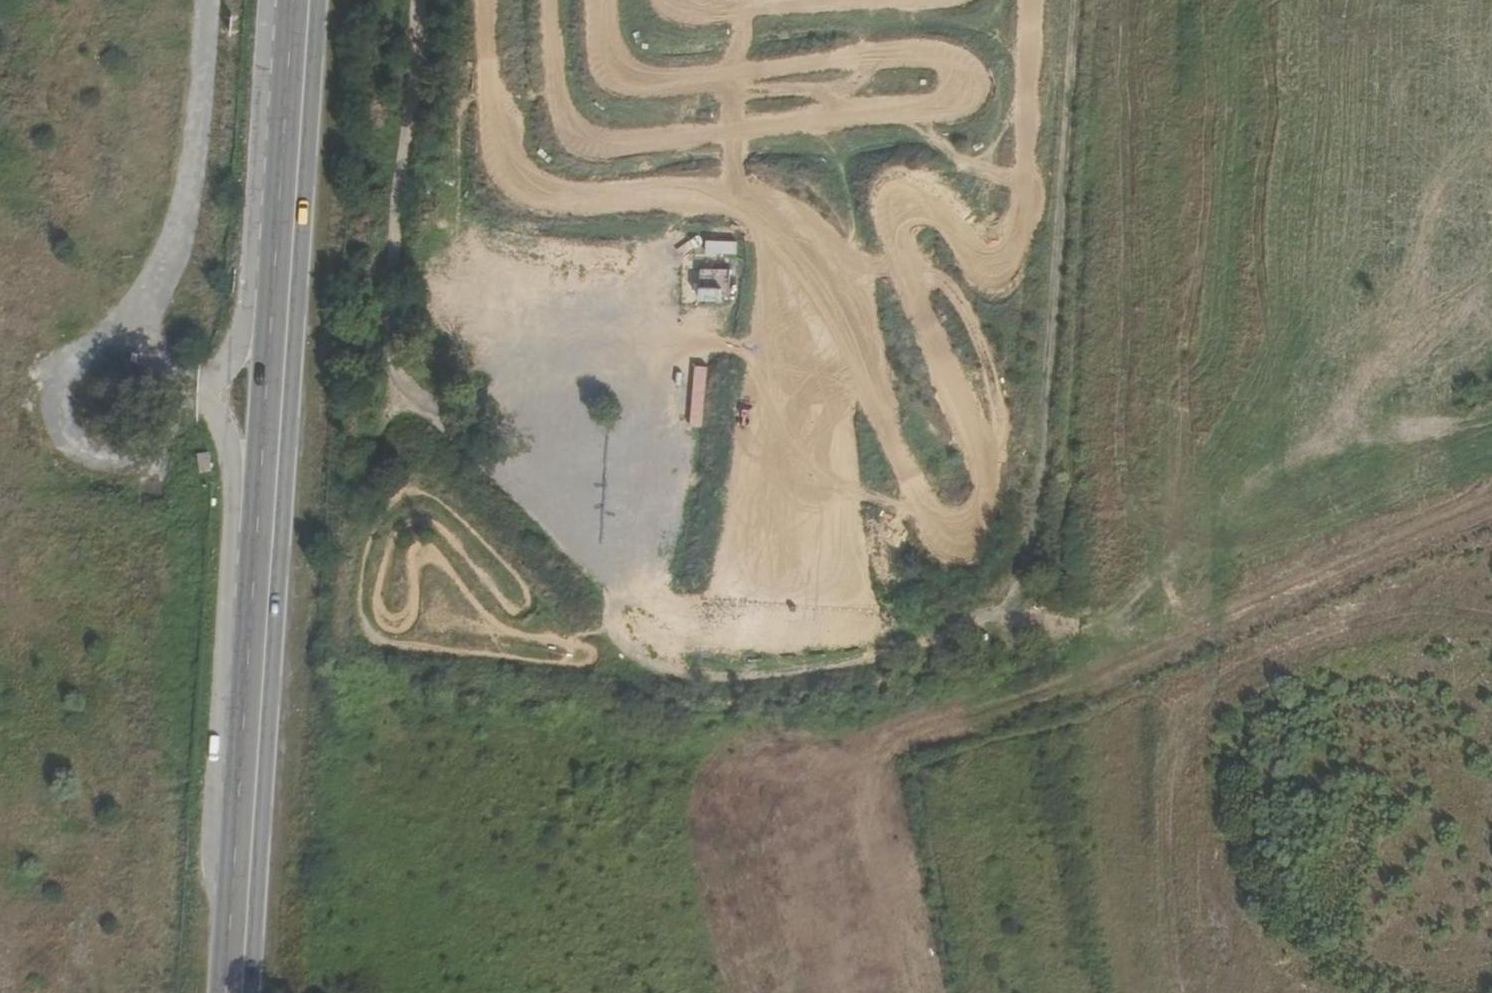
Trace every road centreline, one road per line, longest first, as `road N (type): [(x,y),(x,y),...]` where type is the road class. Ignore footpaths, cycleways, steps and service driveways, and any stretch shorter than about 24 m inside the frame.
road 1 (track): [(1491,500),(1203,641),(789,708),(720,713),(501,702),(255,666)]
road 2 (primary): [(233,992),(288,0)]

